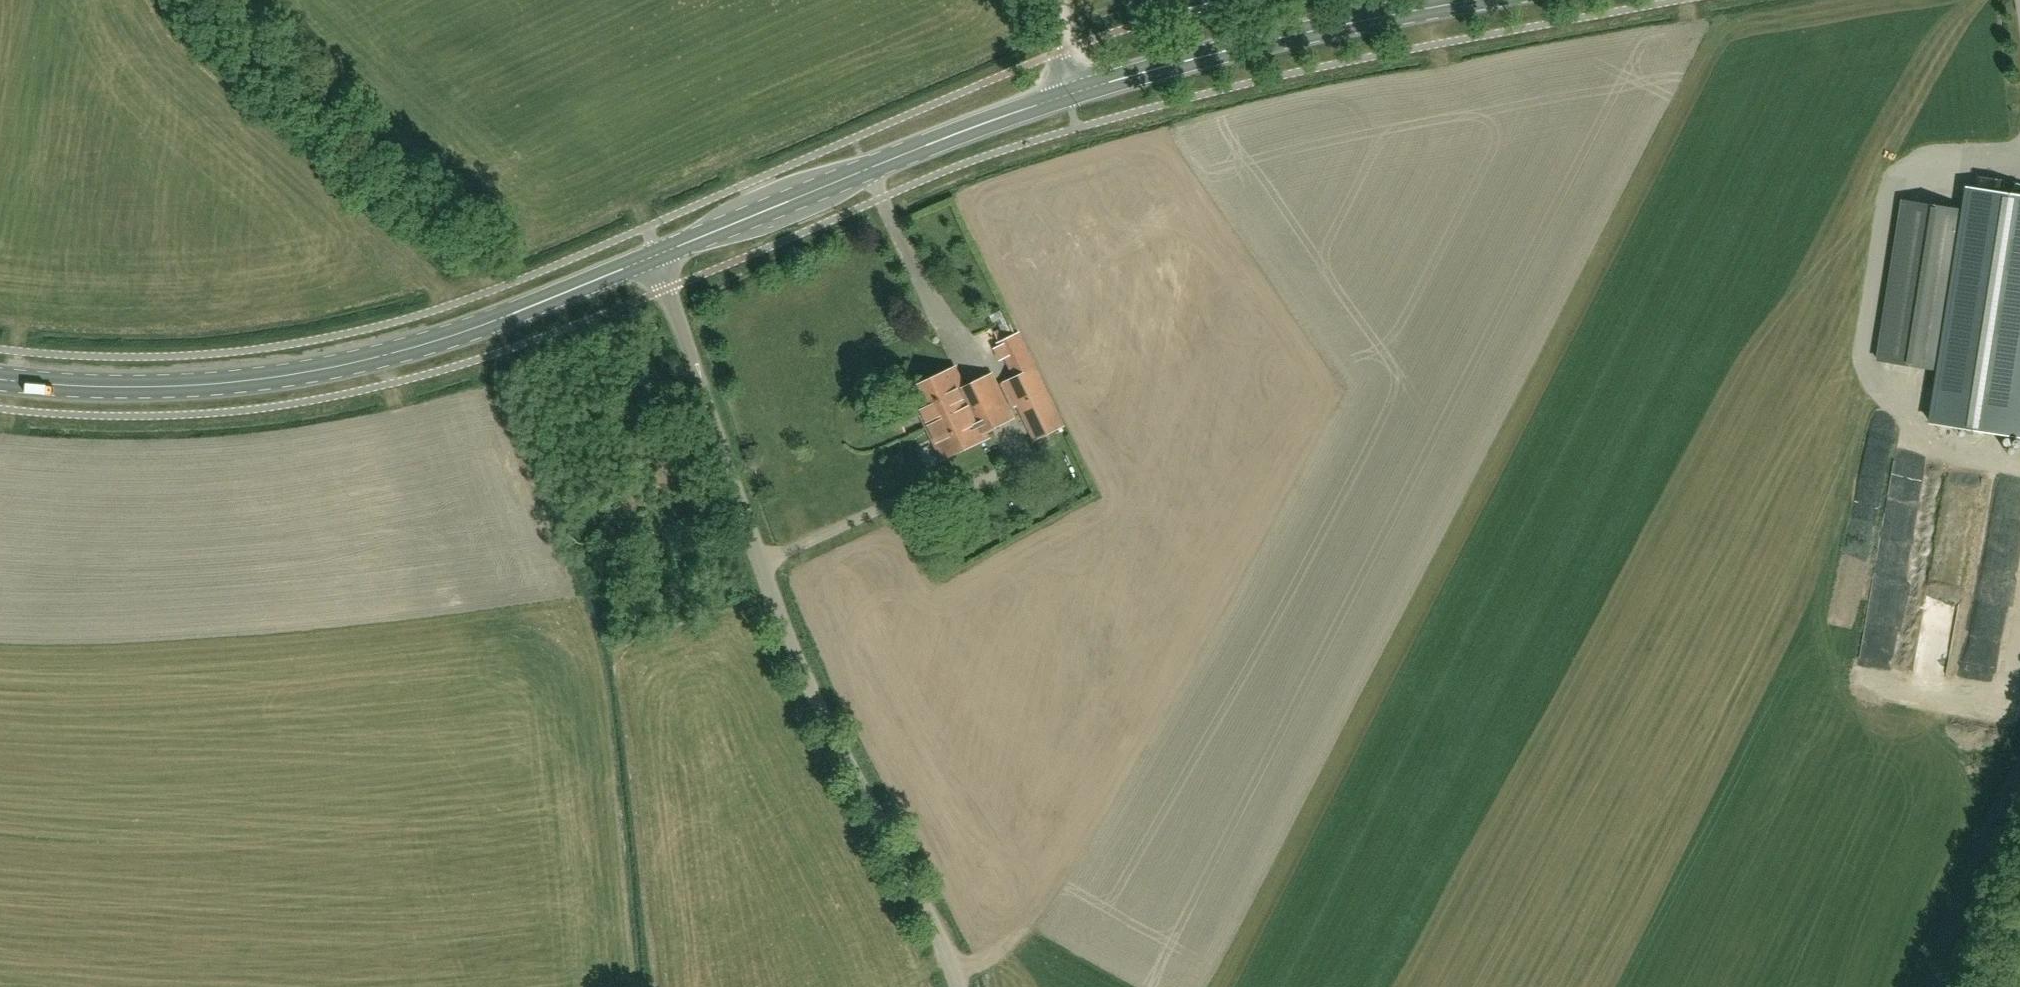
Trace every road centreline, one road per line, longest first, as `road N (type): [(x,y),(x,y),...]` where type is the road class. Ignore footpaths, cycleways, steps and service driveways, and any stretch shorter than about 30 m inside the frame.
road 1 (unclassified): [(959,986),(794,655),(655,255)]
road 2 (primary): [(655,255),(445,339),(275,378),(145,387),(0,380)]
road 3 (primary): [(1066,95),(655,255)]
road 4 (primary): [(1484,0),(1239,47),(1066,95)]

